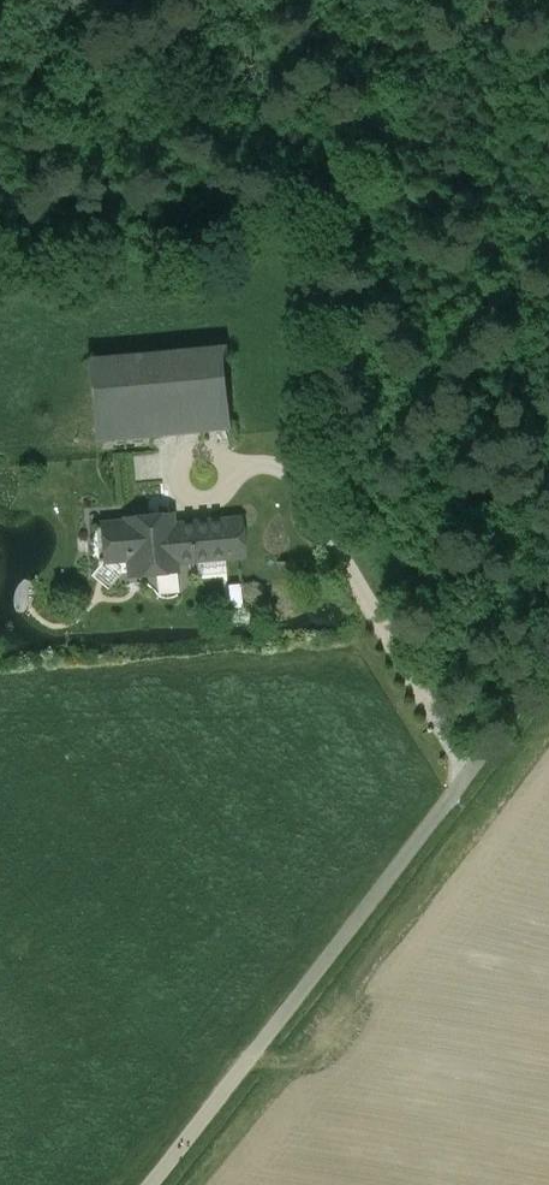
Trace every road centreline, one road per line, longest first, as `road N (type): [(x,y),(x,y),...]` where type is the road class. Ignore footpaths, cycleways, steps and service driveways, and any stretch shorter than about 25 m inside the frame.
road 1 (unclassified): [(152,1184),(470,772)]
road 2 (track): [(470,772),(548,672)]

